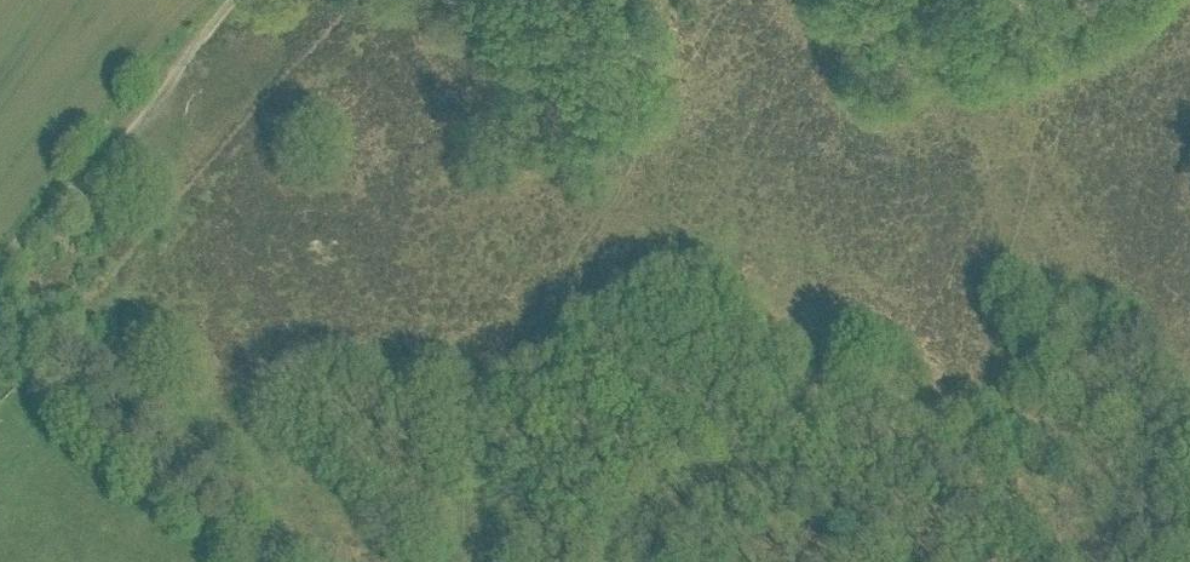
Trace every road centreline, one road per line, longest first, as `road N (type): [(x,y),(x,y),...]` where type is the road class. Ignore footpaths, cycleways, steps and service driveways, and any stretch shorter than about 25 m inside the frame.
road 1 (track): [(234,0),(0,275)]

